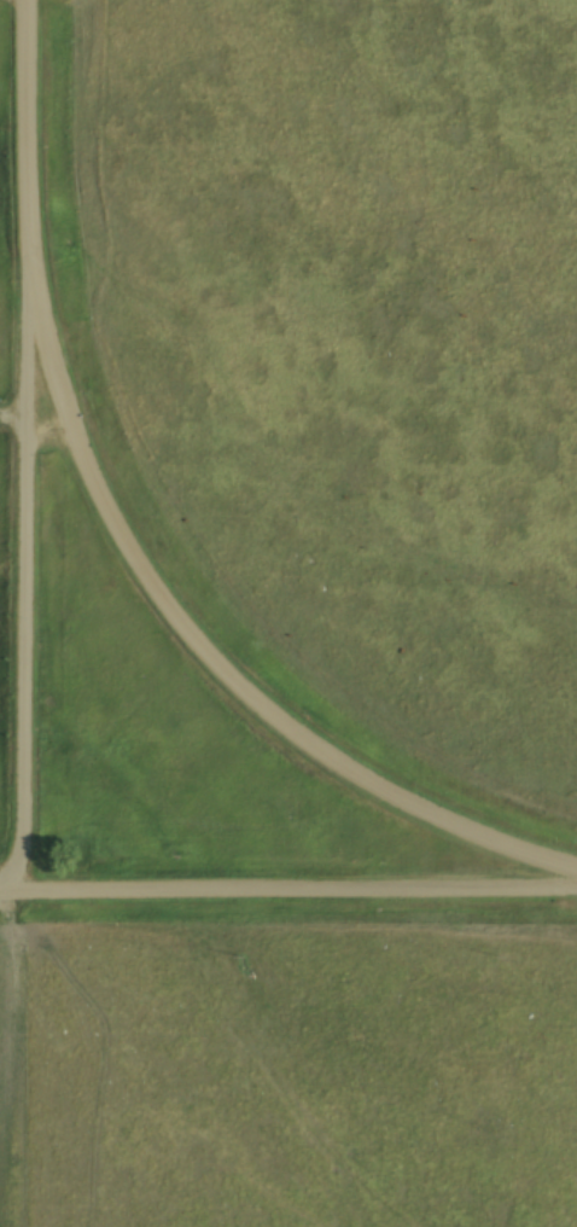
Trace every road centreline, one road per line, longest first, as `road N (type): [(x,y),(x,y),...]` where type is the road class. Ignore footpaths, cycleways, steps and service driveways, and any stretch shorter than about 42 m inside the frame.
road 1 (residential): [(27,892),(27,0)]
road 2 (residential): [(576,867),(500,844),(340,762),(202,646),(129,549),(104,495),(48,338),(29,238)]
road 3 (residential): [(0,892),(576,894)]

